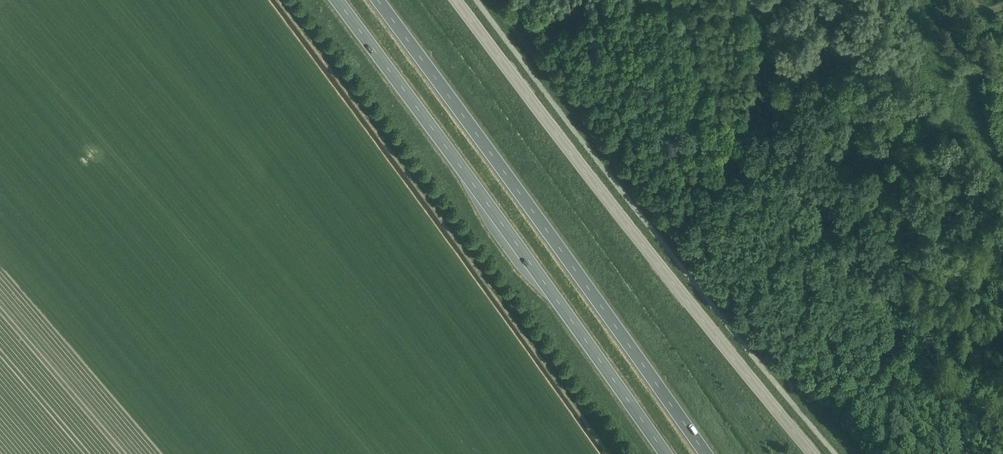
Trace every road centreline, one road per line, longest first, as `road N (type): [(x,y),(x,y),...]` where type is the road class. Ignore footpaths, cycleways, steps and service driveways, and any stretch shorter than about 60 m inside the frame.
road 1 (secondary): [(816,453),(643,246),(458,0)]
road 2 (trunk): [(336,0),(664,453)]
road 3 (trunk): [(704,453),(377,0)]

